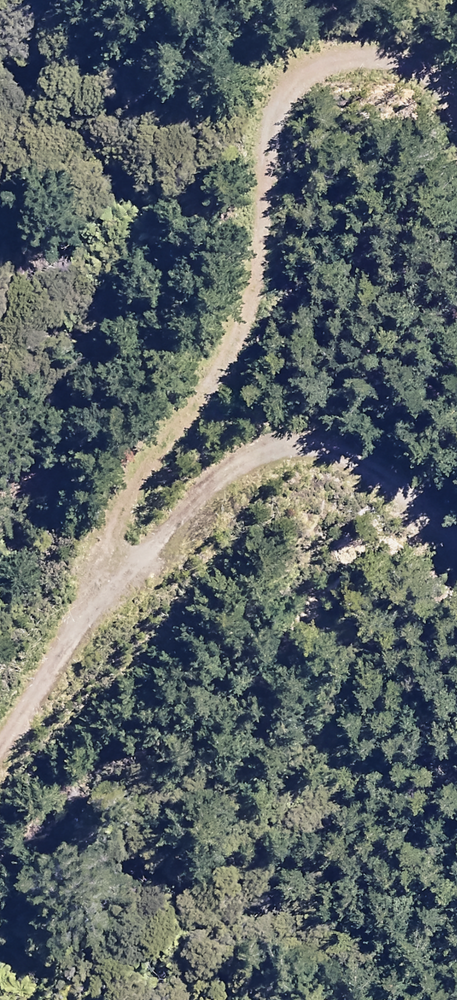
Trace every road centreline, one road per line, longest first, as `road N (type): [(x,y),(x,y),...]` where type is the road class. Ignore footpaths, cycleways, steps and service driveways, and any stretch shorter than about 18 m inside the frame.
road 1 (track): [(50,693),(93,555),(184,384),(254,145),(293,82),(331,58),(402,63),(456,127)]
road 2 (track): [(0,770),(89,634),(263,452),(315,449),(392,488),(456,537)]

